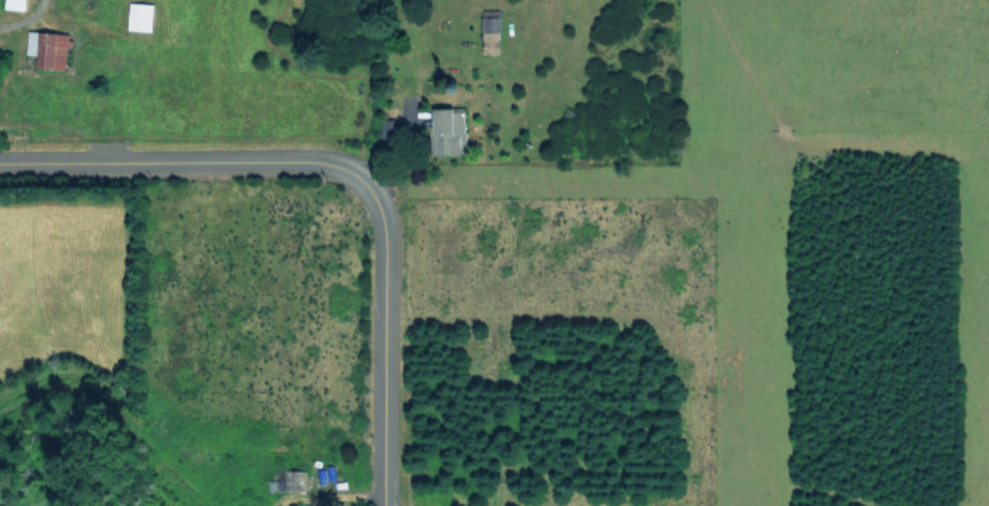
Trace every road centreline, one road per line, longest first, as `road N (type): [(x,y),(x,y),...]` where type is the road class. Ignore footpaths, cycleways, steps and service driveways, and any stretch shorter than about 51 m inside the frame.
road 1 (tertiary): [(387,505),(387,254),(365,182),(334,159),(297,153),(0,156)]

